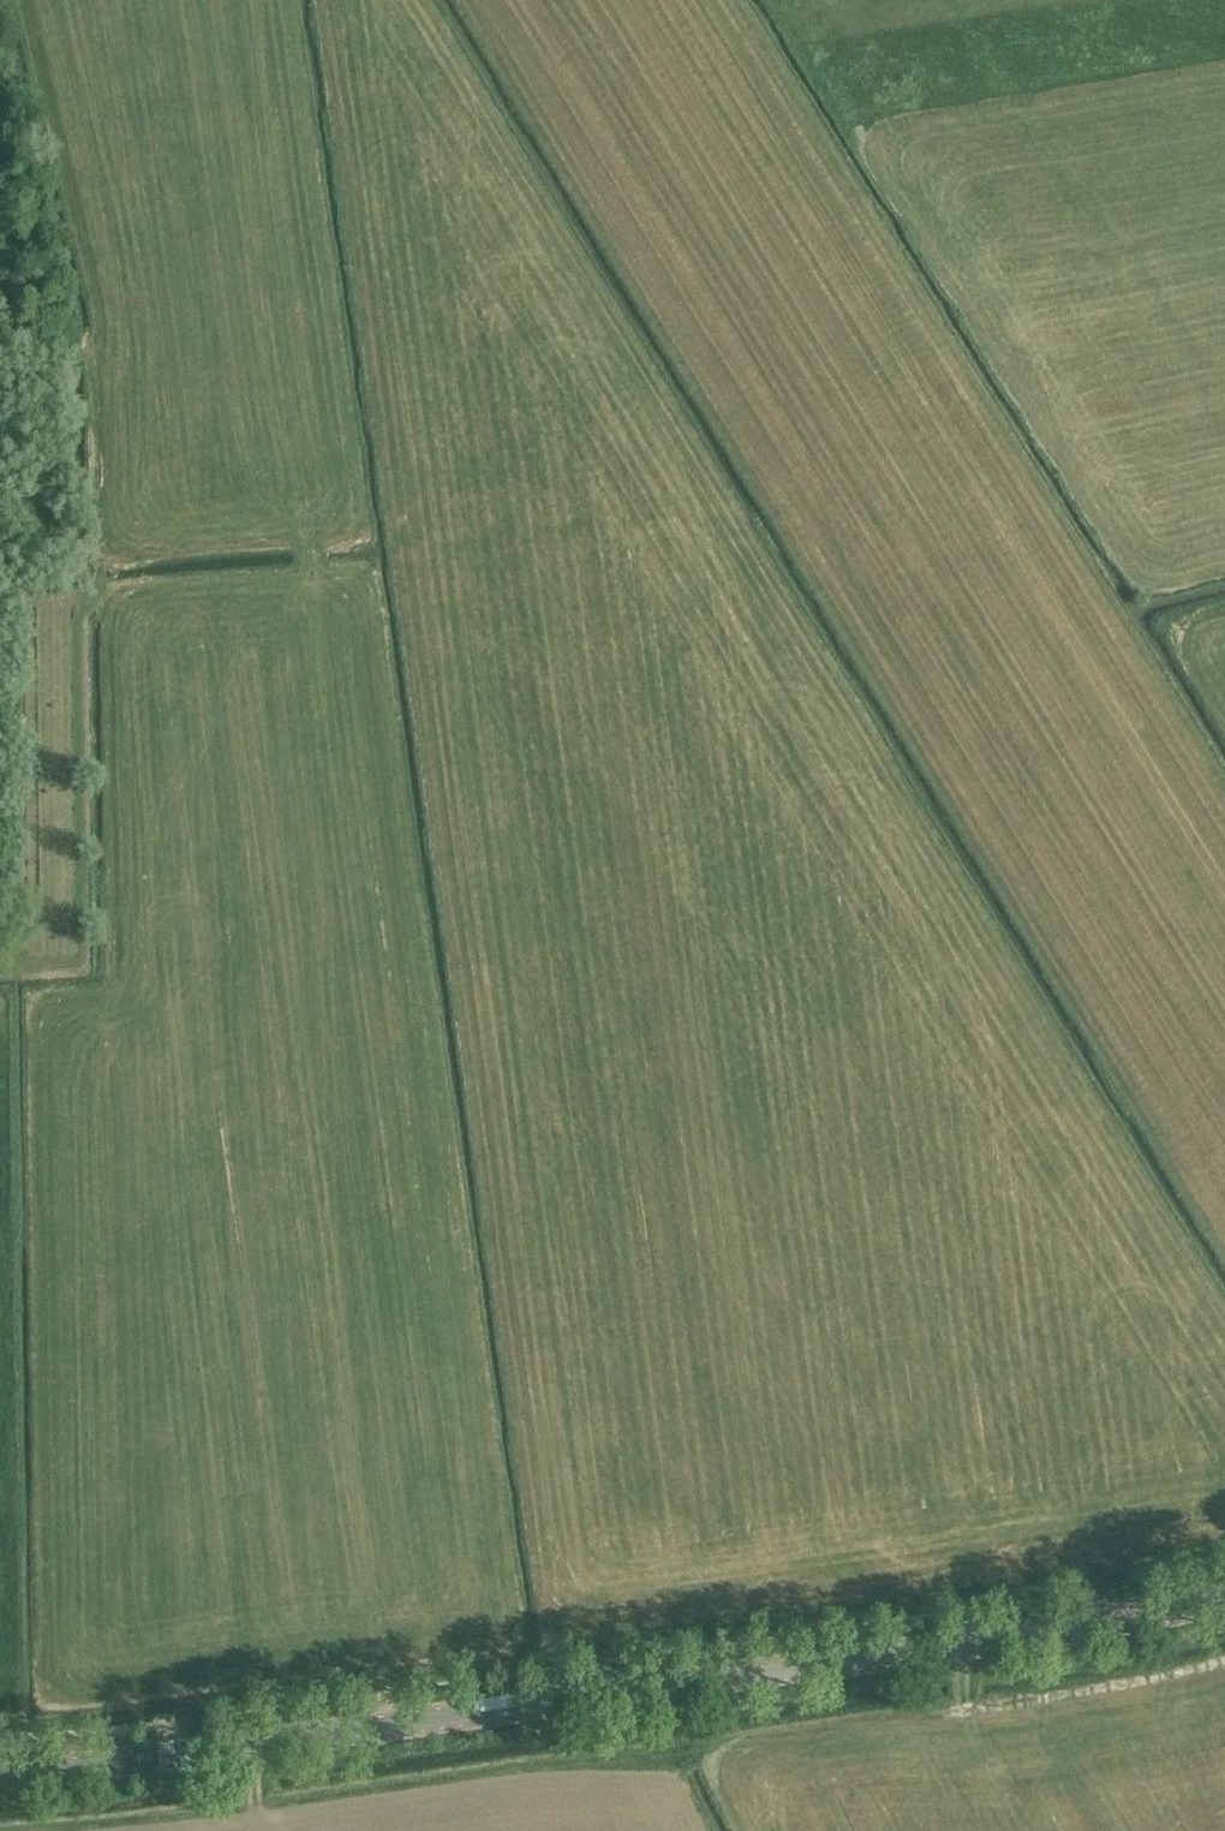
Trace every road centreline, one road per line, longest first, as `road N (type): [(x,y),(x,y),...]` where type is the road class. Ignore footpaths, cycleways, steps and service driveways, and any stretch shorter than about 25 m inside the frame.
road 1 (tertiary): [(0,1757),(135,1749),(1084,1623),(1224,1589)]

